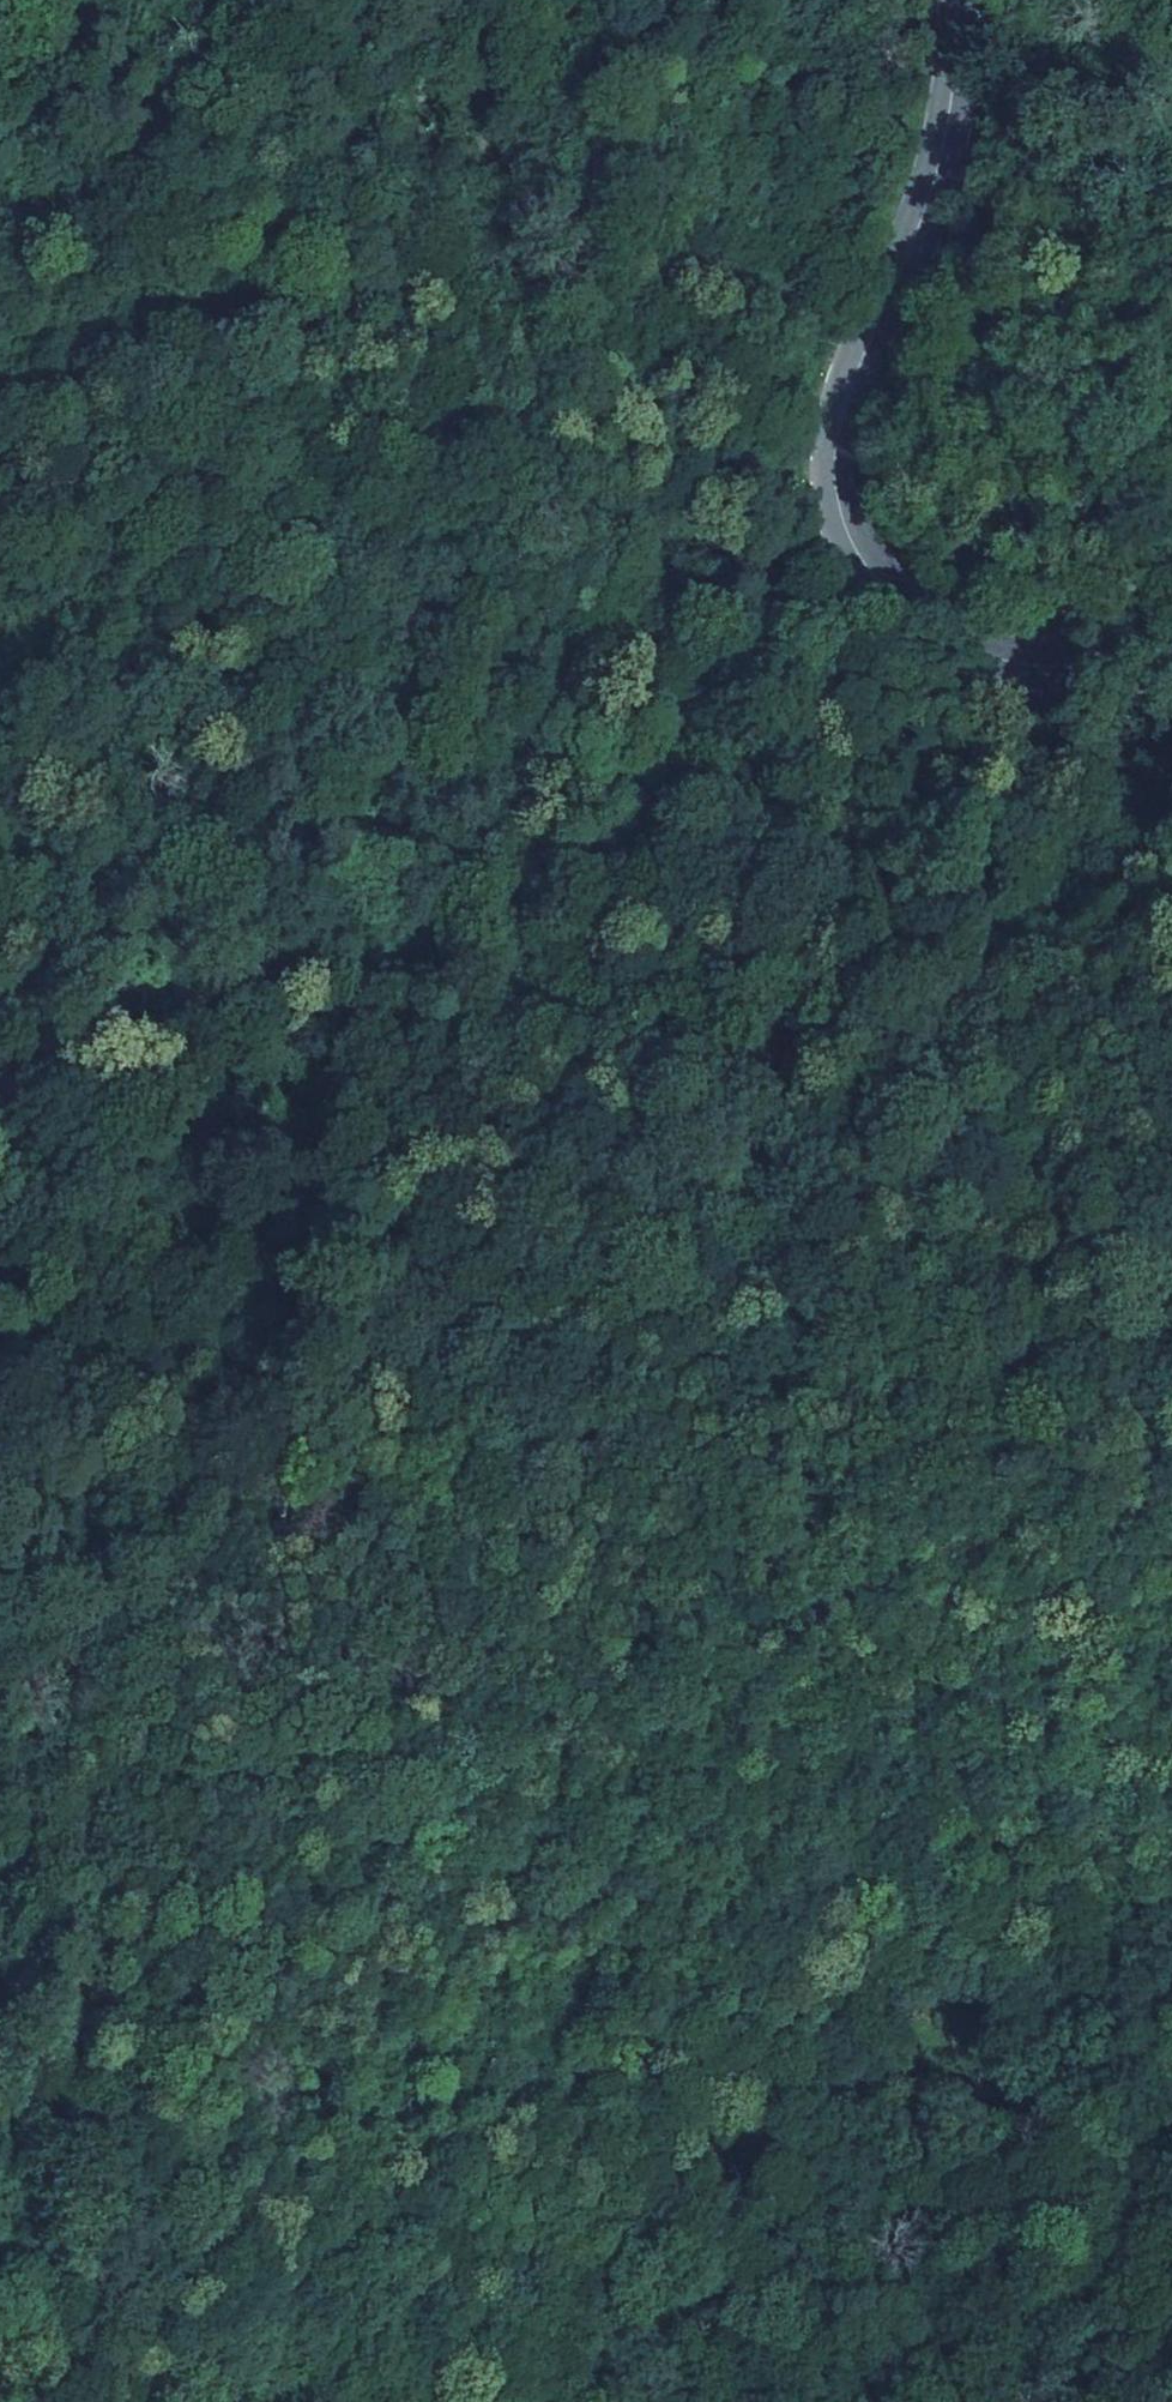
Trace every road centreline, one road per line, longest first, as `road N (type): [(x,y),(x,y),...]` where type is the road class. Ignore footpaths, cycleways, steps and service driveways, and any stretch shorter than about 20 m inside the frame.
road 1 (secondary): [(958,0),(939,146),(842,406),(833,450),(843,514),(868,556),(909,596),(1007,645),(1077,656),(1171,635)]
road 2 (track): [(1171,1983),(1105,2006),(952,2107),(885,2187),(813,2302),(783,2401)]

